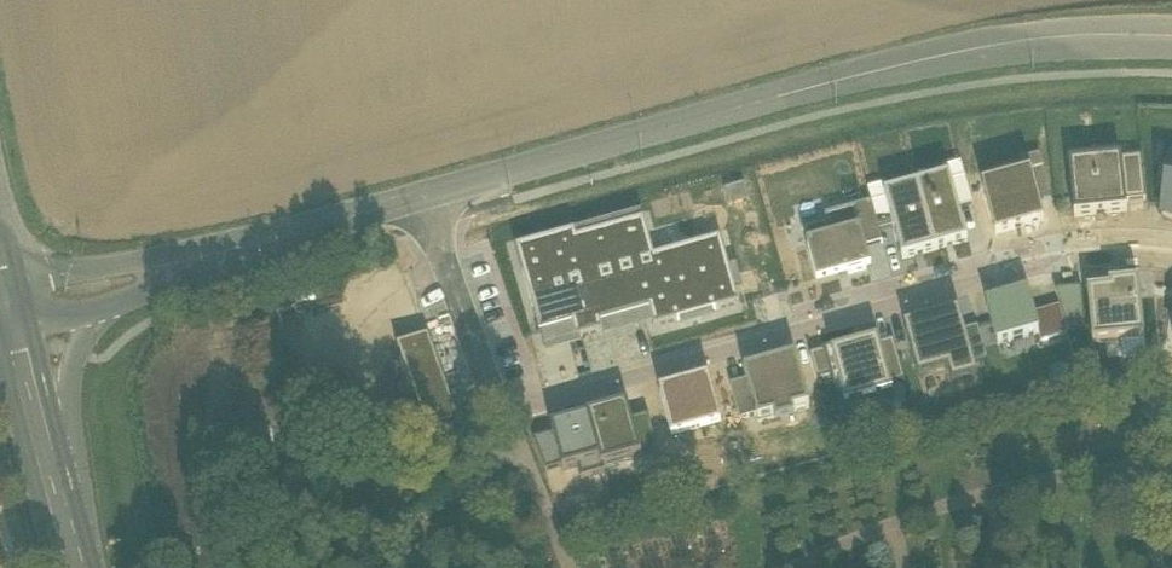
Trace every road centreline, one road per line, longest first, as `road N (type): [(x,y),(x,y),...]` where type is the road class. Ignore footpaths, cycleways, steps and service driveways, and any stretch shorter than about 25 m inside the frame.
road 1 (residential): [(1171,35),(1058,35),(814,86),(9,313)]
road 2 (residential): [(1171,248),(1121,246),(1025,261),(506,413)]
road 3 (secondary): [(83,567),(9,313)]

